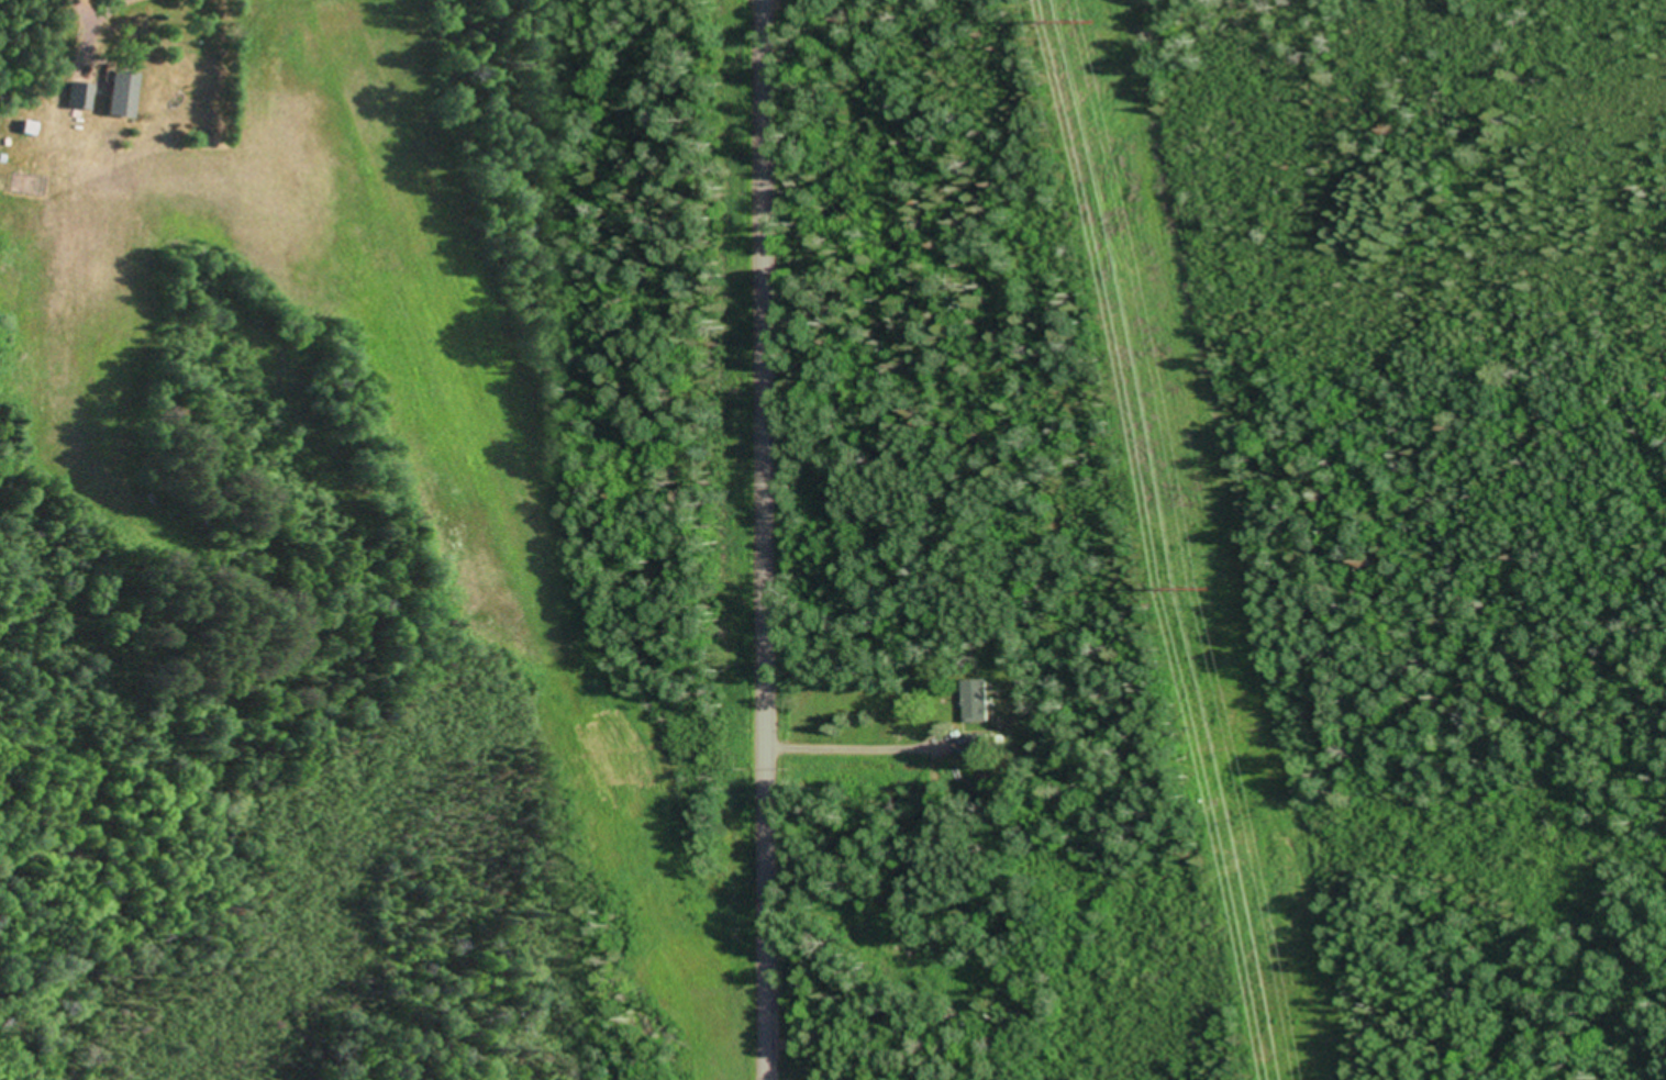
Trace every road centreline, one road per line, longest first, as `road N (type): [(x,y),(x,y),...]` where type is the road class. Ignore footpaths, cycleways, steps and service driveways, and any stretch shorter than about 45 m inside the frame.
road 1 (residential): [(765,0),(770,1079)]

